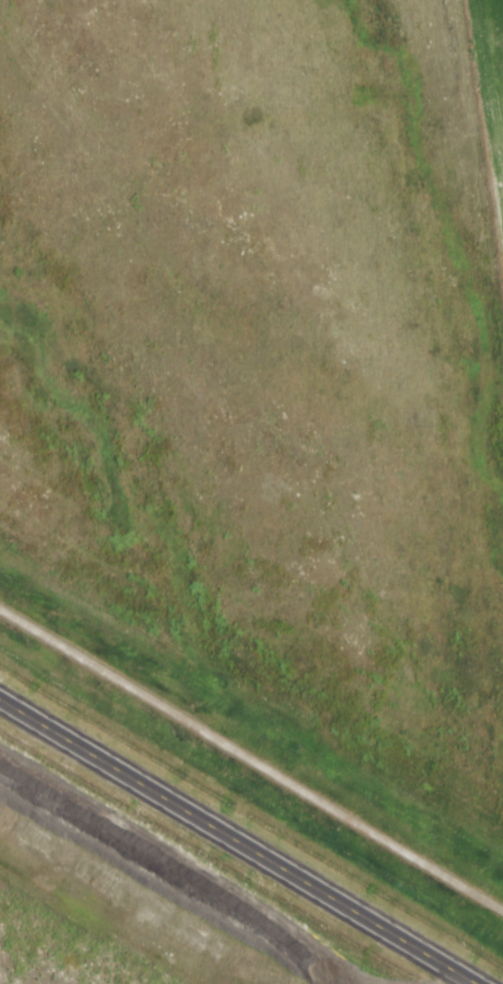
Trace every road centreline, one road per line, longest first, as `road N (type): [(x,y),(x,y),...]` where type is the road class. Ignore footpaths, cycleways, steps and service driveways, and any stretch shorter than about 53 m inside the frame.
road 1 (primary): [(479,983),(0,697)]

